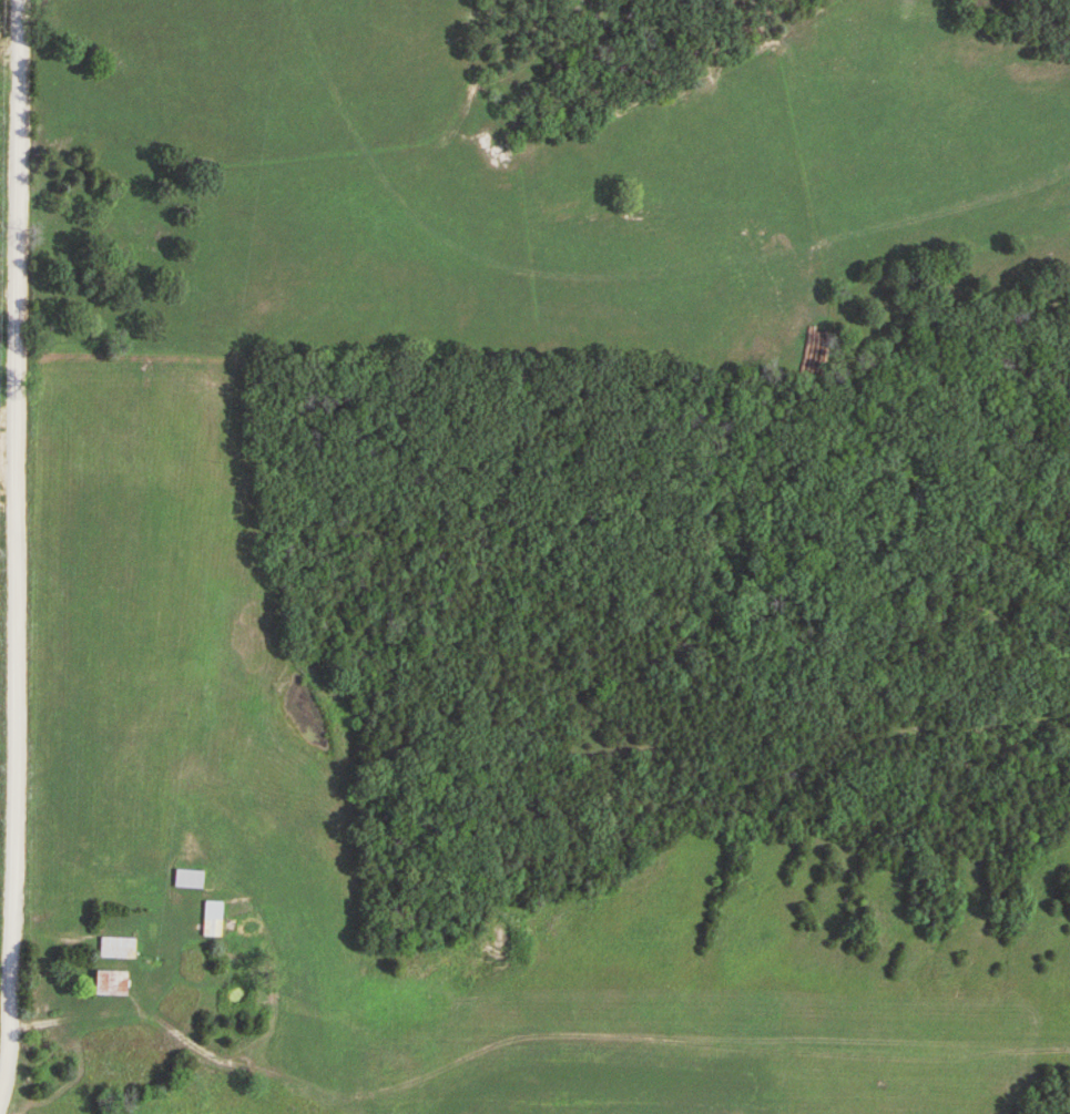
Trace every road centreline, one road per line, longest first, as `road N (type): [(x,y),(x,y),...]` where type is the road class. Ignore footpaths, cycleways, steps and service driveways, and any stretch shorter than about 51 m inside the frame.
road 1 (residential): [(0,1072),(12,938),(21,0)]

